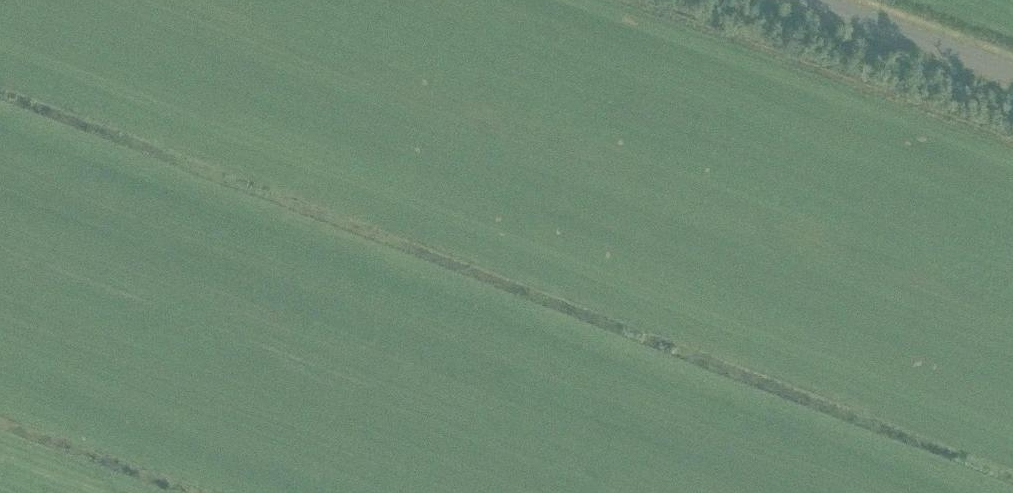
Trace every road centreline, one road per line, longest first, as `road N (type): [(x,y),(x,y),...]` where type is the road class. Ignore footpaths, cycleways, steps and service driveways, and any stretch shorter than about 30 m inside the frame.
road 1 (tertiary): [(1012,74),(809,0)]

